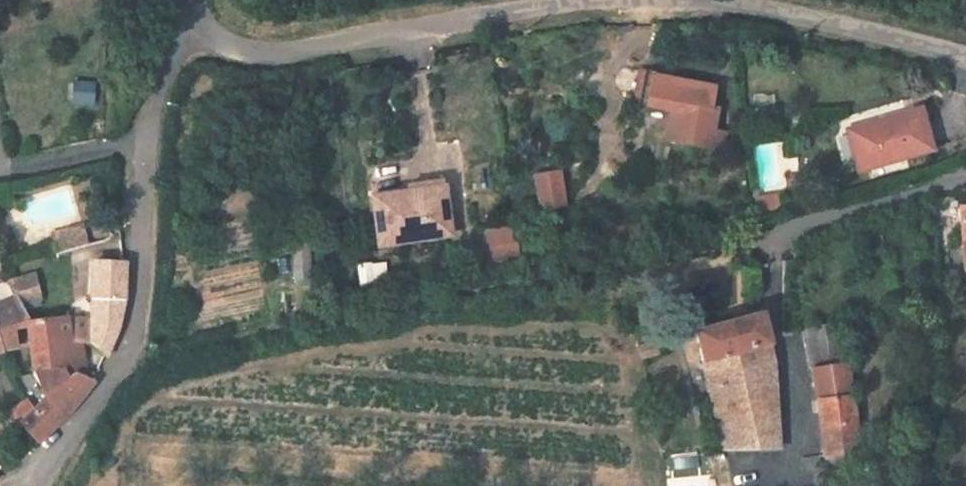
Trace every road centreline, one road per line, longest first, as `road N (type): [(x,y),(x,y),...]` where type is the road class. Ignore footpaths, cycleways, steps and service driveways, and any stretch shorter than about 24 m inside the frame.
road 1 (unclassified): [(191,16),(230,49),(291,53),(579,7),(681,4),(819,24),(965,60)]
road 2 (unclassified): [(40,485),(130,366),(146,241),(149,116),(191,16)]
road 3 (residential): [(759,242),(965,178)]

